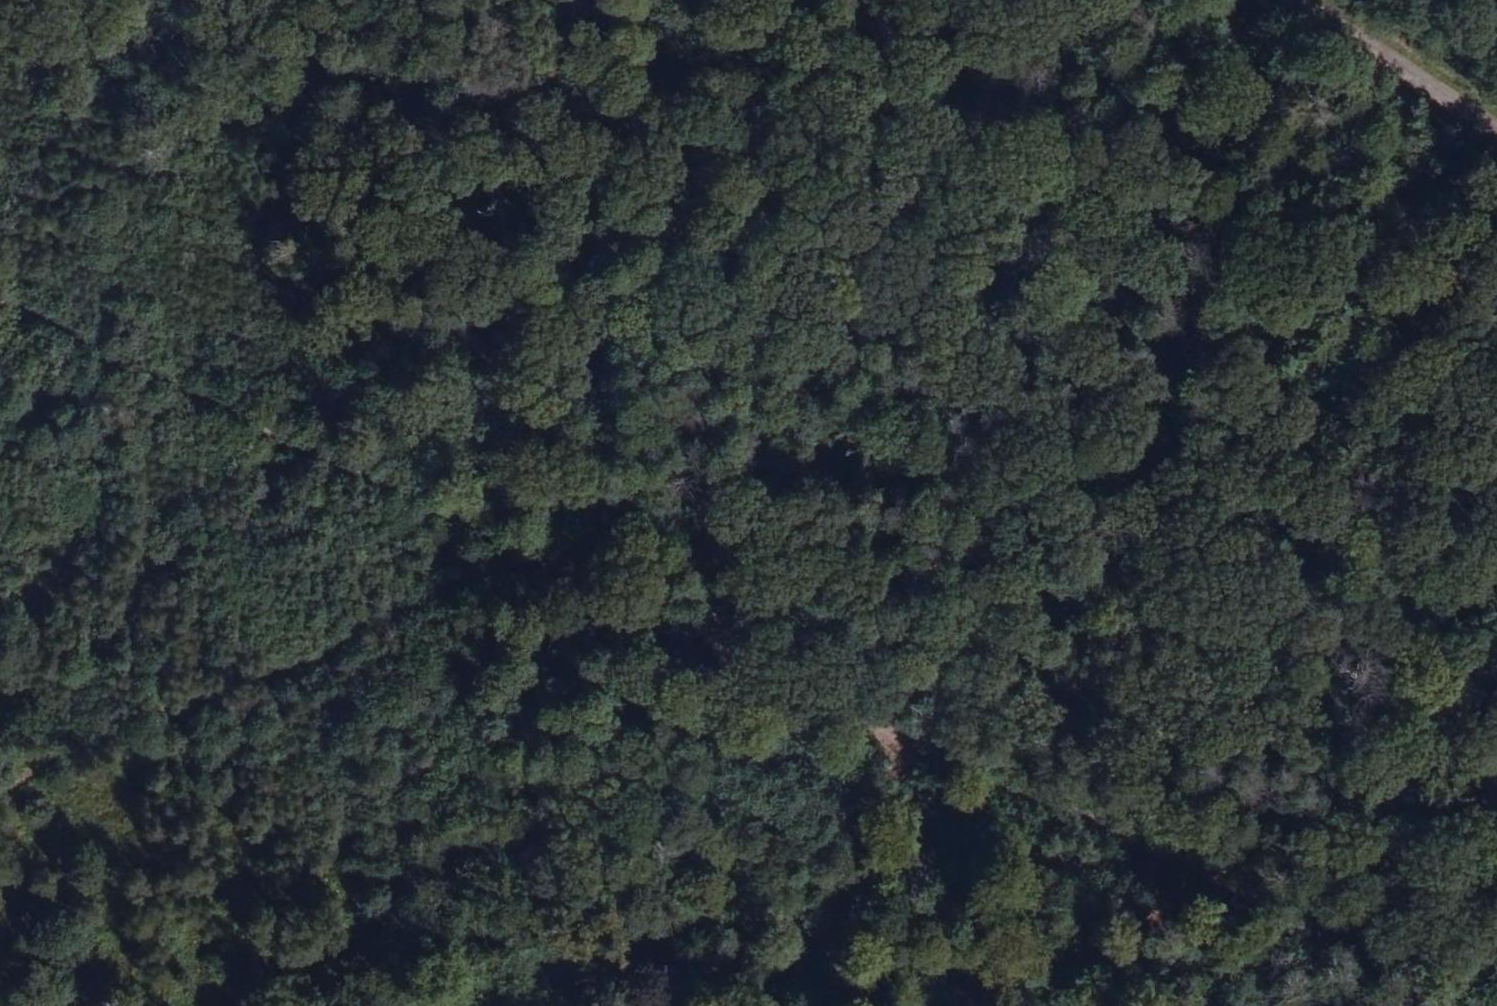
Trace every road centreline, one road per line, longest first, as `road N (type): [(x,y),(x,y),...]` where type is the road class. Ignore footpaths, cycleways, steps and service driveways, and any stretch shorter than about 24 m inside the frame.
road 1 (track): [(1496,131),(1310,0)]

